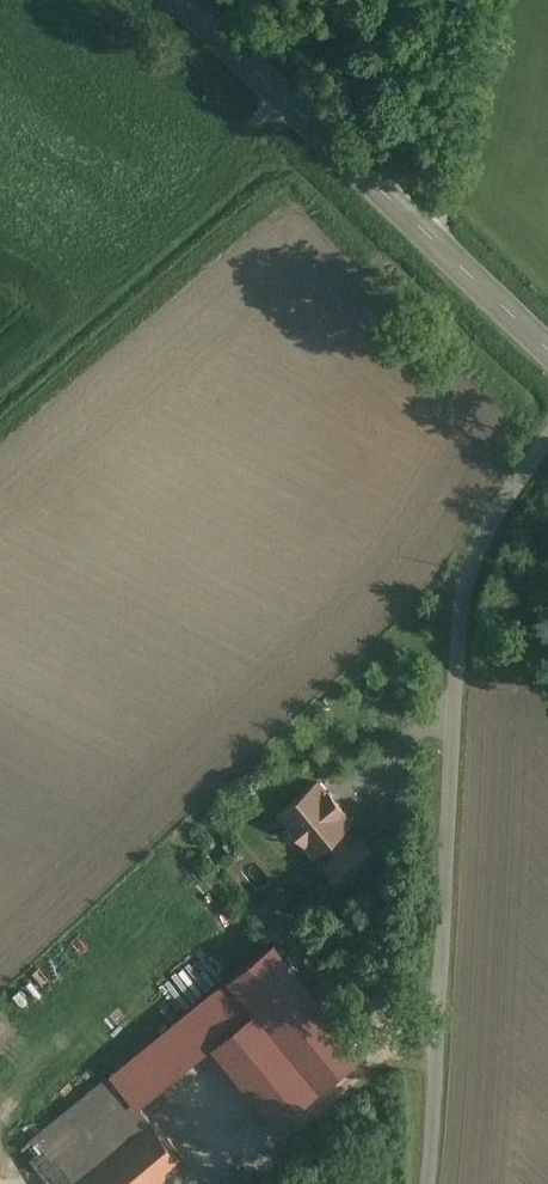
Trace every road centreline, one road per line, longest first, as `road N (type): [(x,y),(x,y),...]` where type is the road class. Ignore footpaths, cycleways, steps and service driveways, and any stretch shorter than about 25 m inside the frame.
road 1 (unclassified): [(431,1183),(464,626),(501,516),(547,456)]
road 2 (tertiary): [(547,355),(179,0)]
road 3 (track): [(428,241),(465,164),(487,0)]

